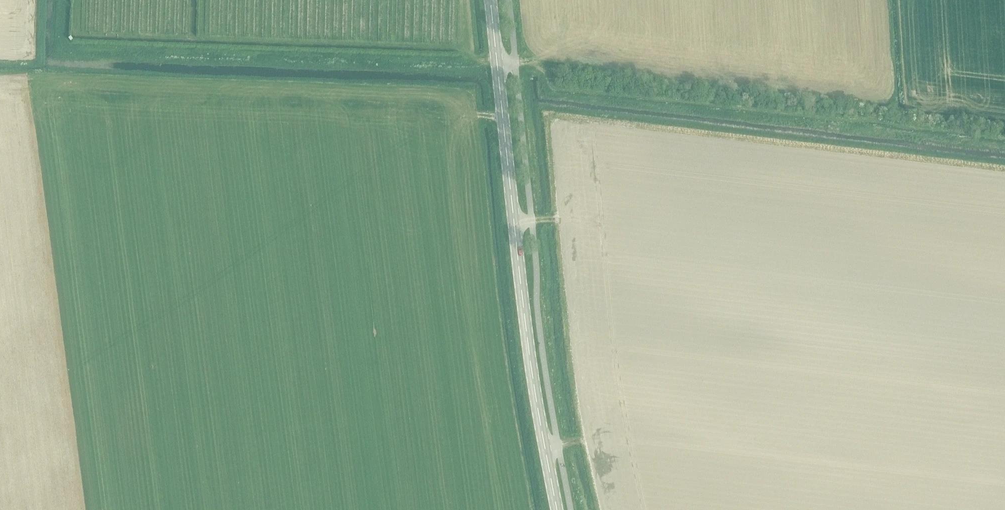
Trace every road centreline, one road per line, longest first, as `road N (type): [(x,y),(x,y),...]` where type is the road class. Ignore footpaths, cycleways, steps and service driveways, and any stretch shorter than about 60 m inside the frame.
road 1 (tertiary): [(558,509),(528,329),(490,0)]
road 2 (track): [(66,0),(65,49),(497,62)]

